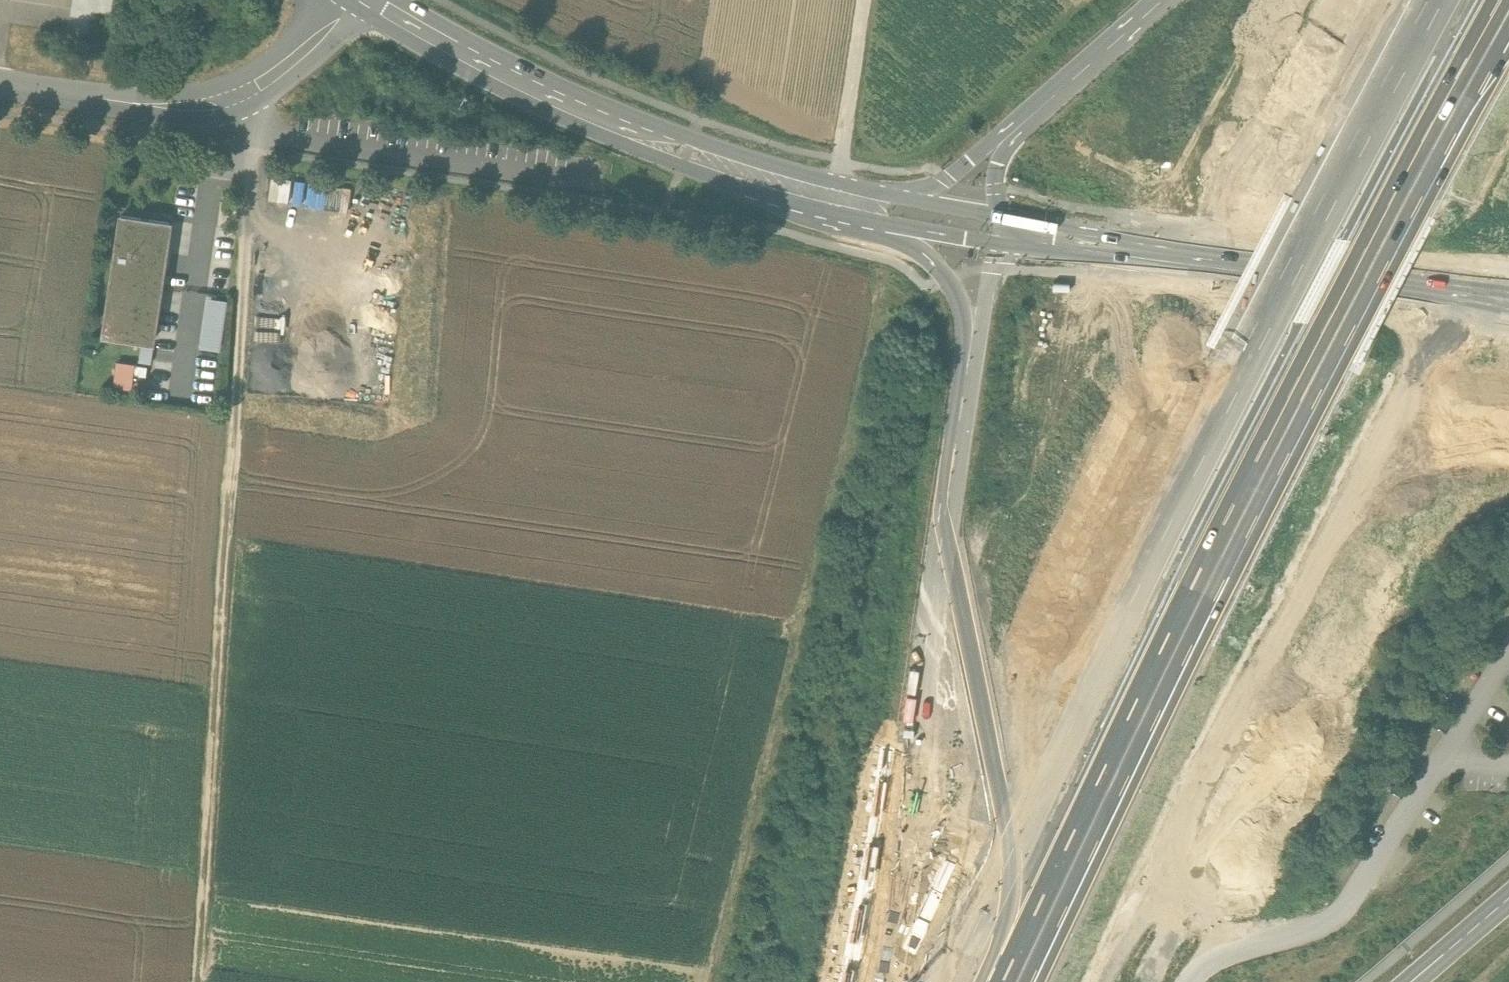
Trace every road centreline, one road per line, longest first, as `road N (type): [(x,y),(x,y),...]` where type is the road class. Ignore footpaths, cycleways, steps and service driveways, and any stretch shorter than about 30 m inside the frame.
road 1 (motorway): [(1004,981),(1237,505),(1505,0)]
road 2 (motorway): [(1442,0),(1273,314),(947,981)]
road 3 (track): [(252,148),(197,981)]
road 4 (motorway): [(972,341),(873,981)]
road 5 (secondary): [(352,6),(587,129),(682,168),(886,224)]
road 6 (secondary): [(907,201),(663,129),(562,88),(395,0)]
road 7 (secondary): [(995,245),(1508,322)]
road 8 (secondary): [(1508,298),(997,217)]
road 9 (unclassified): [(0,86),(147,107),(241,100),(296,64),(352,6)]
road 10 (motorway): [(1163,0),(1012,135)]
road 11 (track): [(839,185),(865,0)]
road 12 (motorway): [(886,224),(948,280),(972,341)]
road 13 (motorway): [(1012,135),(907,201)]
road 14 (tertiary): [(1415,981),(1508,900)]

